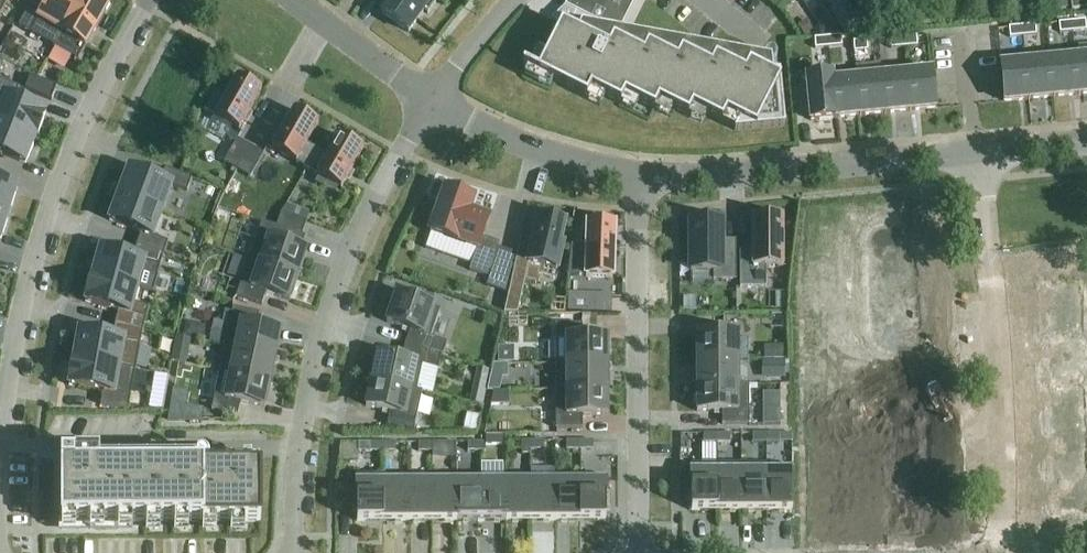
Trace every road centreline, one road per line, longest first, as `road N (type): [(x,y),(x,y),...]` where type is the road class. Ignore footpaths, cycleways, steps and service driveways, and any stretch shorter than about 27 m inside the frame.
road 1 (residential): [(149,1),(96,95),(38,244),(0,455)]
road 2 (residential): [(431,103),(374,199),(325,321),(303,413),(293,552)]
road 3 (residential): [(979,153),(1005,498),(1000,536),(984,552)]
road 4 (residential): [(637,176),(640,552)]
road 5 (residential): [(637,176),(711,178),(979,153)]
road 6 (residential): [(431,103),(536,150),(637,176)]
road 7 (residential): [(291,0),(431,103)]
road 8 (residential): [(513,0),(431,103)]

